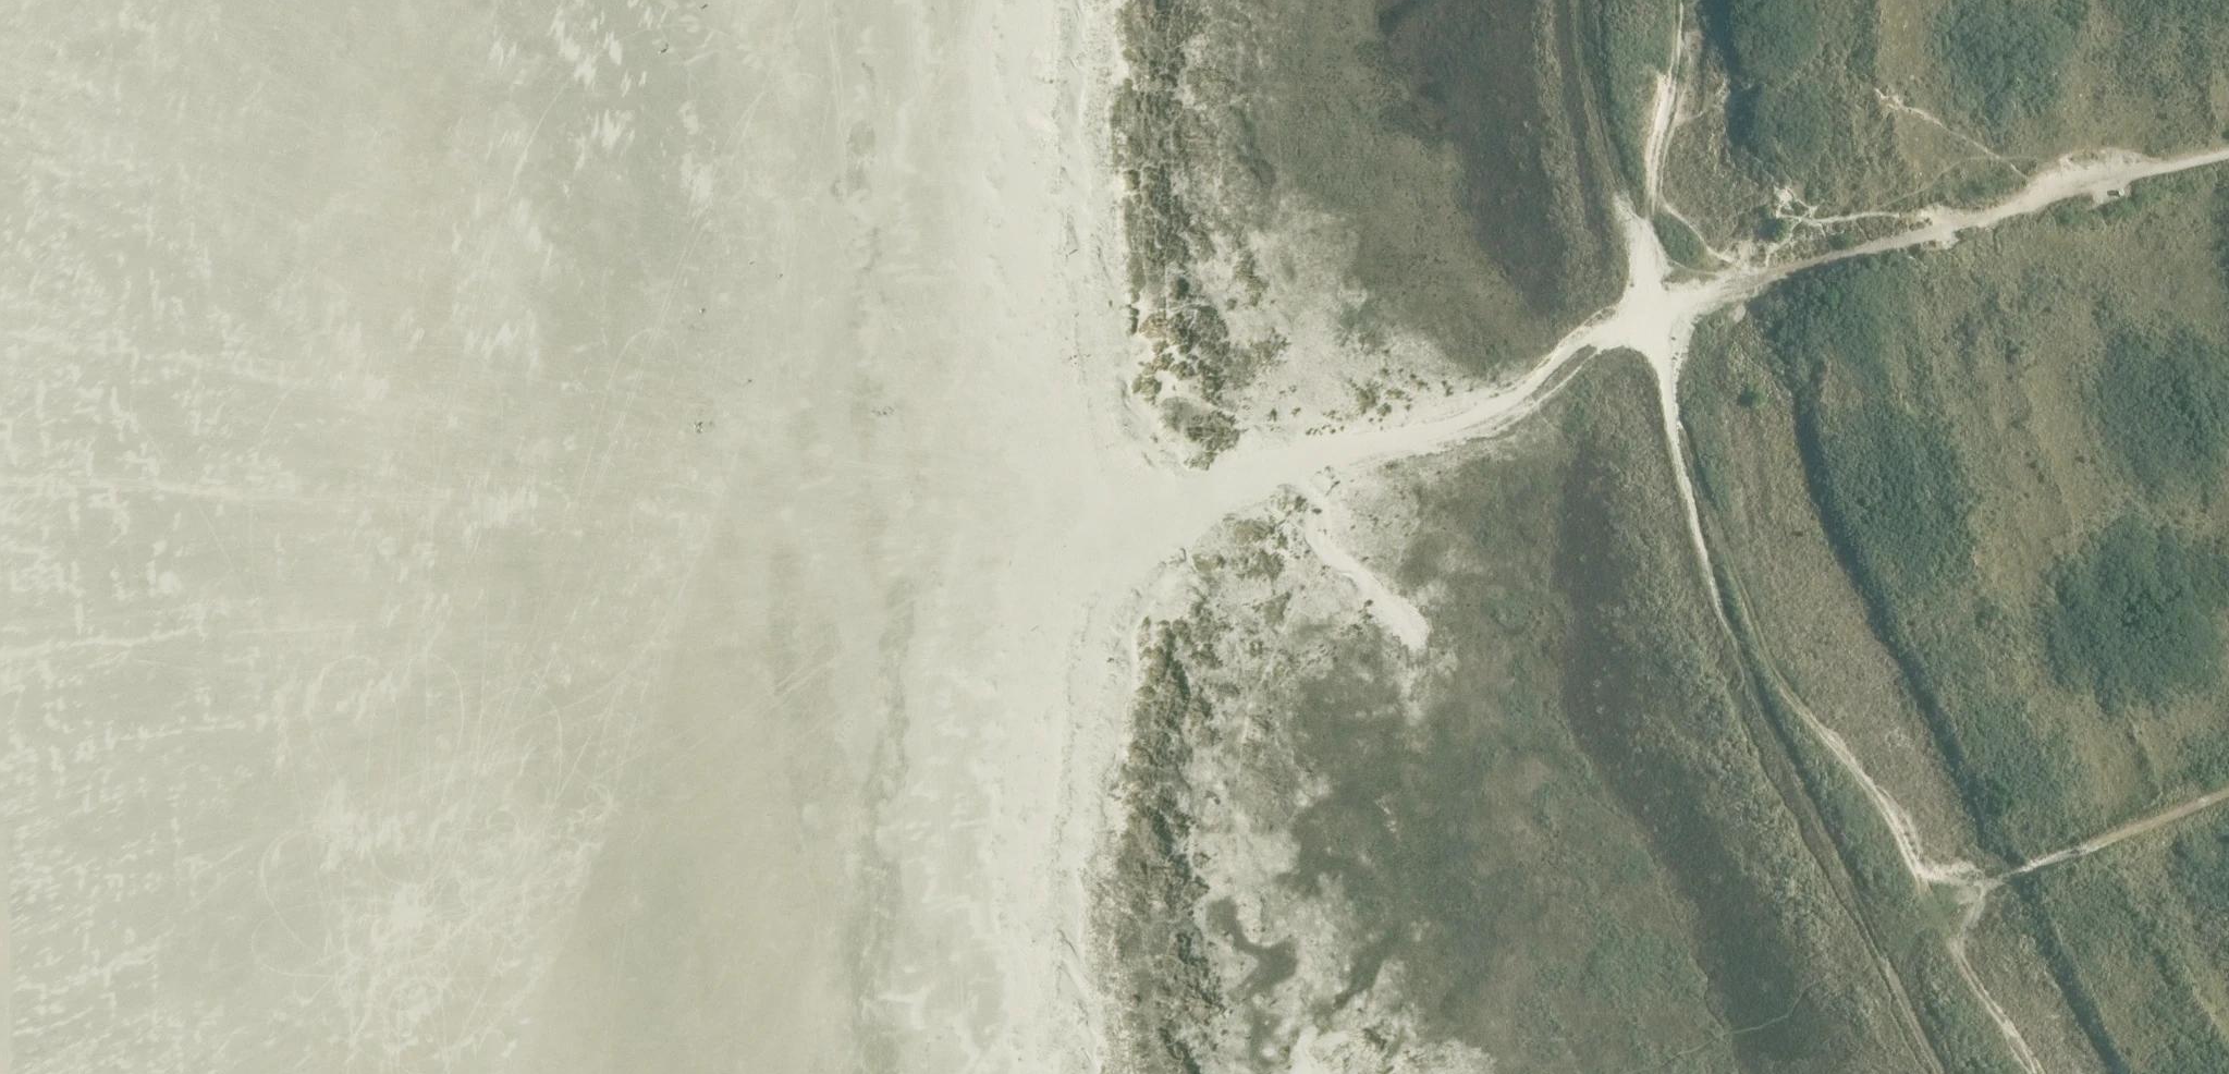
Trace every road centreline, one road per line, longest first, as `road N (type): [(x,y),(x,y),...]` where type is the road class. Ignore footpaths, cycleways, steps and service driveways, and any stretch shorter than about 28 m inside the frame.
road 1 (track): [(2228,154),(1641,313)]
road 2 (track): [(1641,313),(1585,0)]
road 3 (track): [(1641,313),(1677,0)]

